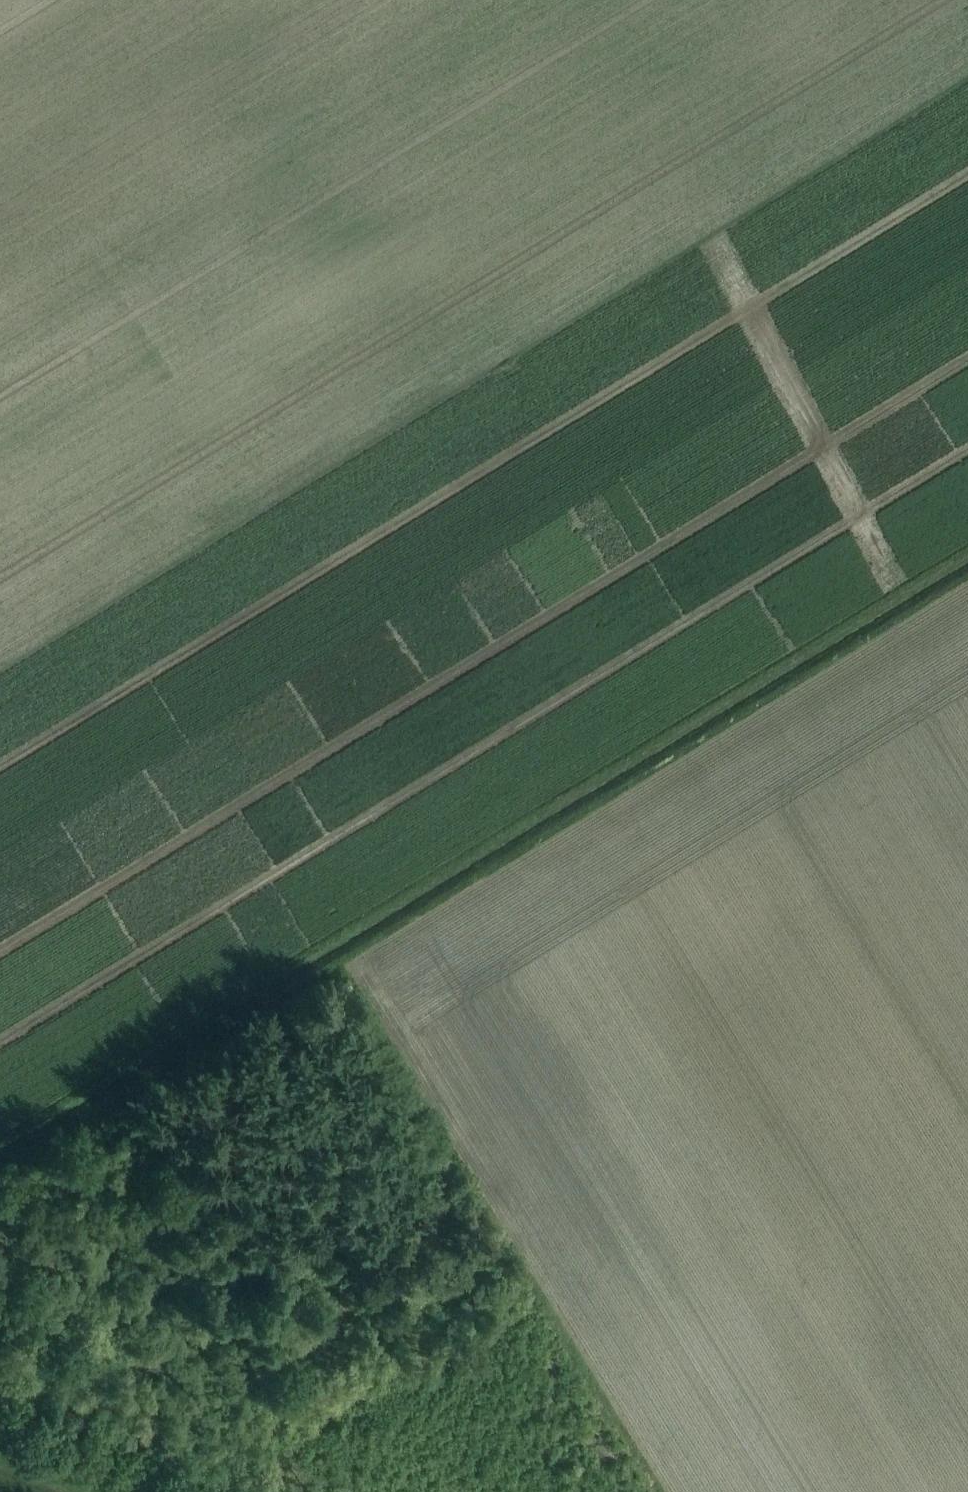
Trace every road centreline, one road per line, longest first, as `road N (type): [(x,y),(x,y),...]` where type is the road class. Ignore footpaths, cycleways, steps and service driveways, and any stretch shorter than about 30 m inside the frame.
road 1 (track): [(0,1439),(135,1491)]

